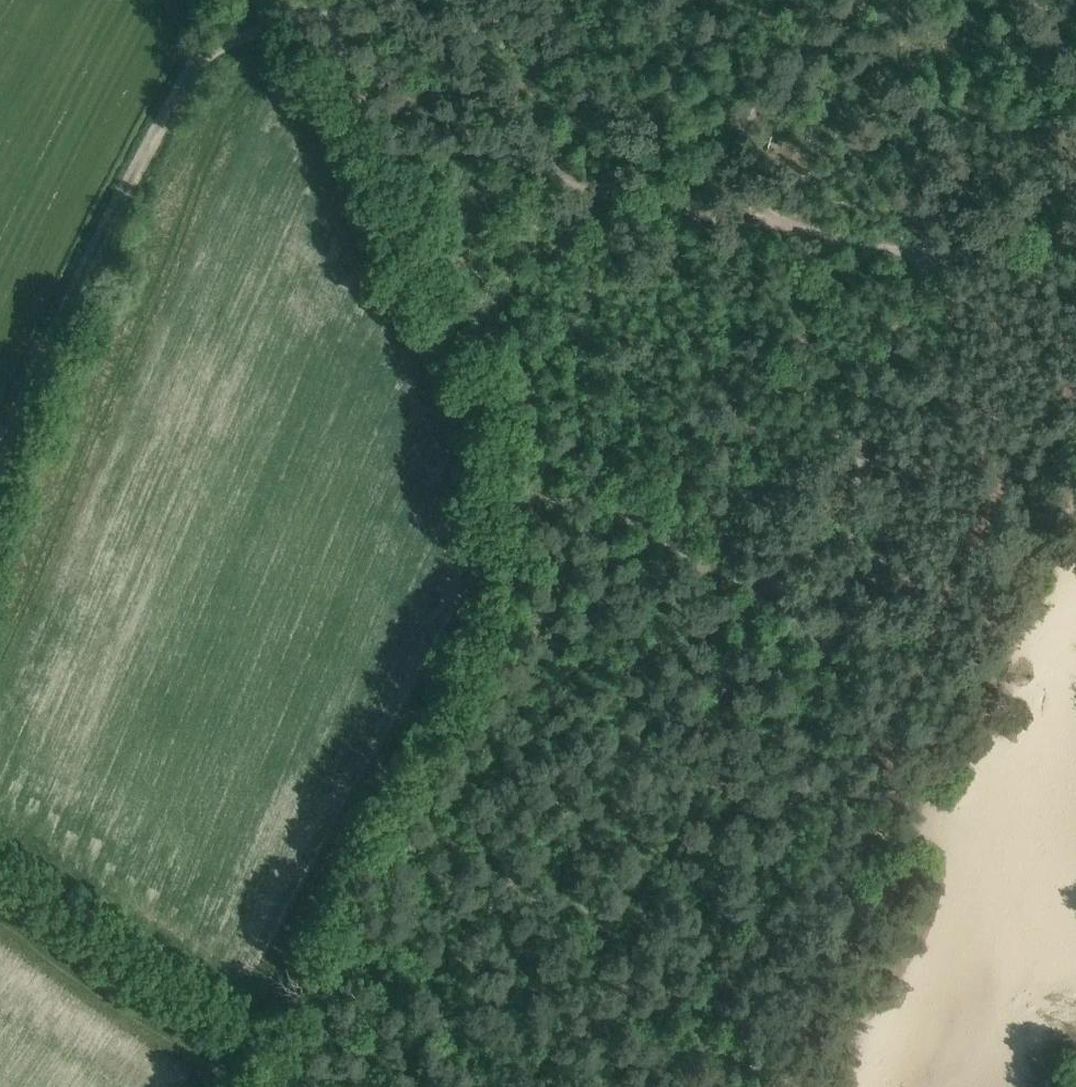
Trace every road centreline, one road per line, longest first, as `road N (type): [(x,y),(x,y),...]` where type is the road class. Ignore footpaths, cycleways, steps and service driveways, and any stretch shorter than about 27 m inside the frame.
road 1 (track): [(0,490),(71,321),(194,80),(264,21),(323,0)]

